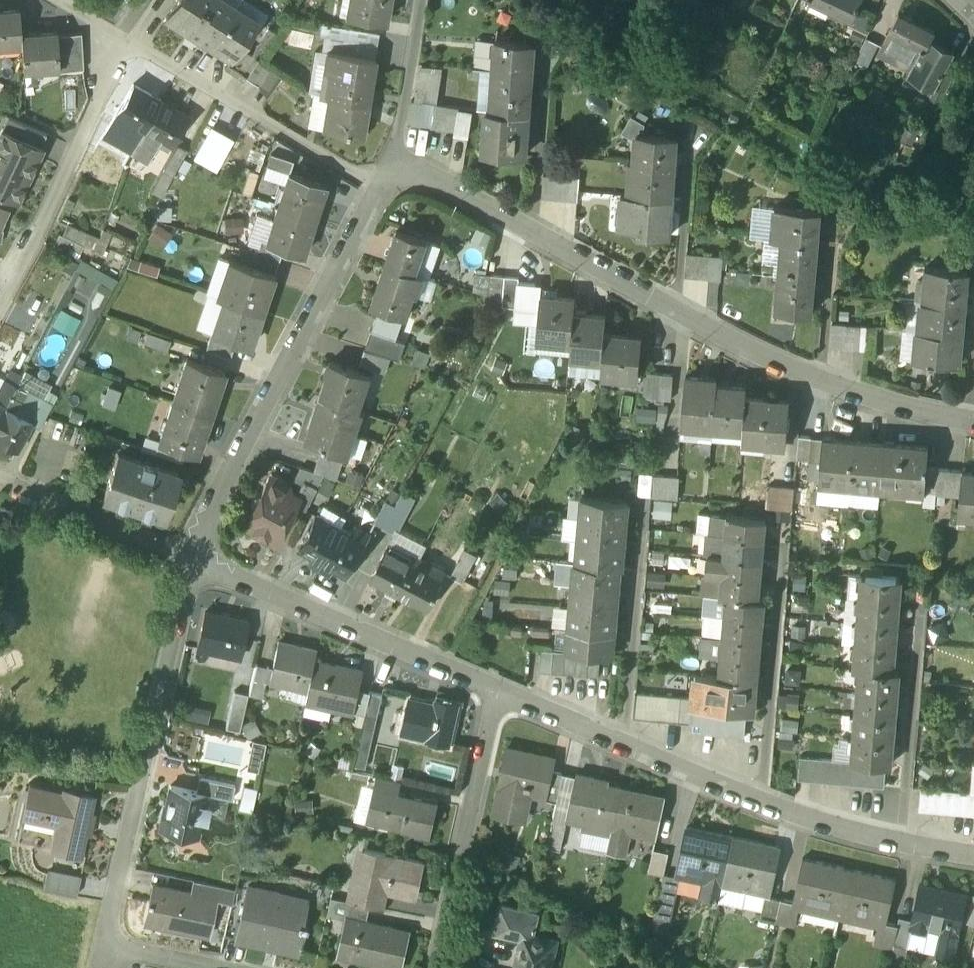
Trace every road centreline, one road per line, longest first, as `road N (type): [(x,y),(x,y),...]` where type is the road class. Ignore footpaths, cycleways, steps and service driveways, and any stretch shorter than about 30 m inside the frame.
road 1 (residential): [(973,424),(811,379),(388,161)]
road 2 (residential): [(973,853),(845,835),(755,807),(497,688)]
road 3 (residential): [(200,967),(98,942),(196,557)]
road 4 (residential): [(196,557),(378,181)]
road 5 (residential): [(497,688),(196,557)]
road 6 (residential): [(134,42),(0,308)]
road 7 (residential): [(497,688),(435,967)]
road 8 (residential): [(378,181),(134,42)]
road 9 (residential): [(196,557),(0,470)]
road 10 (residential): [(388,161),(407,105),(420,0)]

